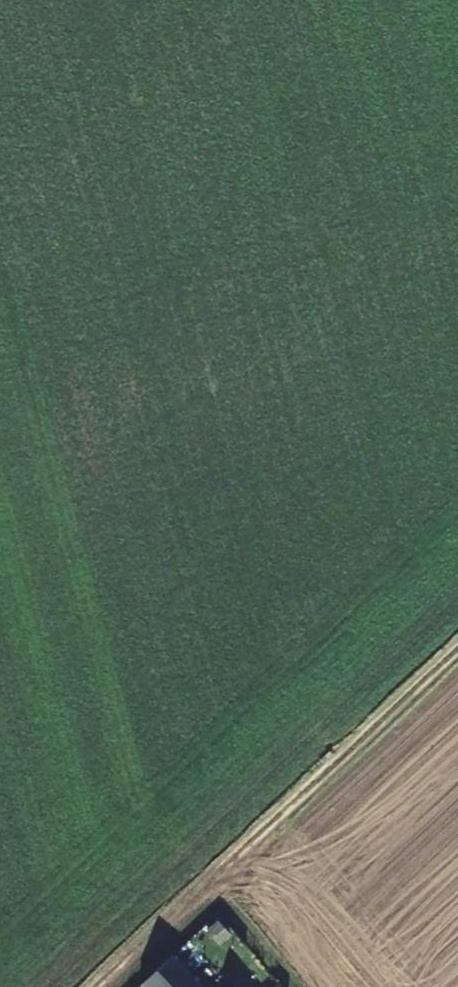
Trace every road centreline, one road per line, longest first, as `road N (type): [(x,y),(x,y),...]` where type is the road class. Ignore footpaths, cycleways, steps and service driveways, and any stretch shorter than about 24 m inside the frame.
road 1 (track): [(90,986),(457,639)]

